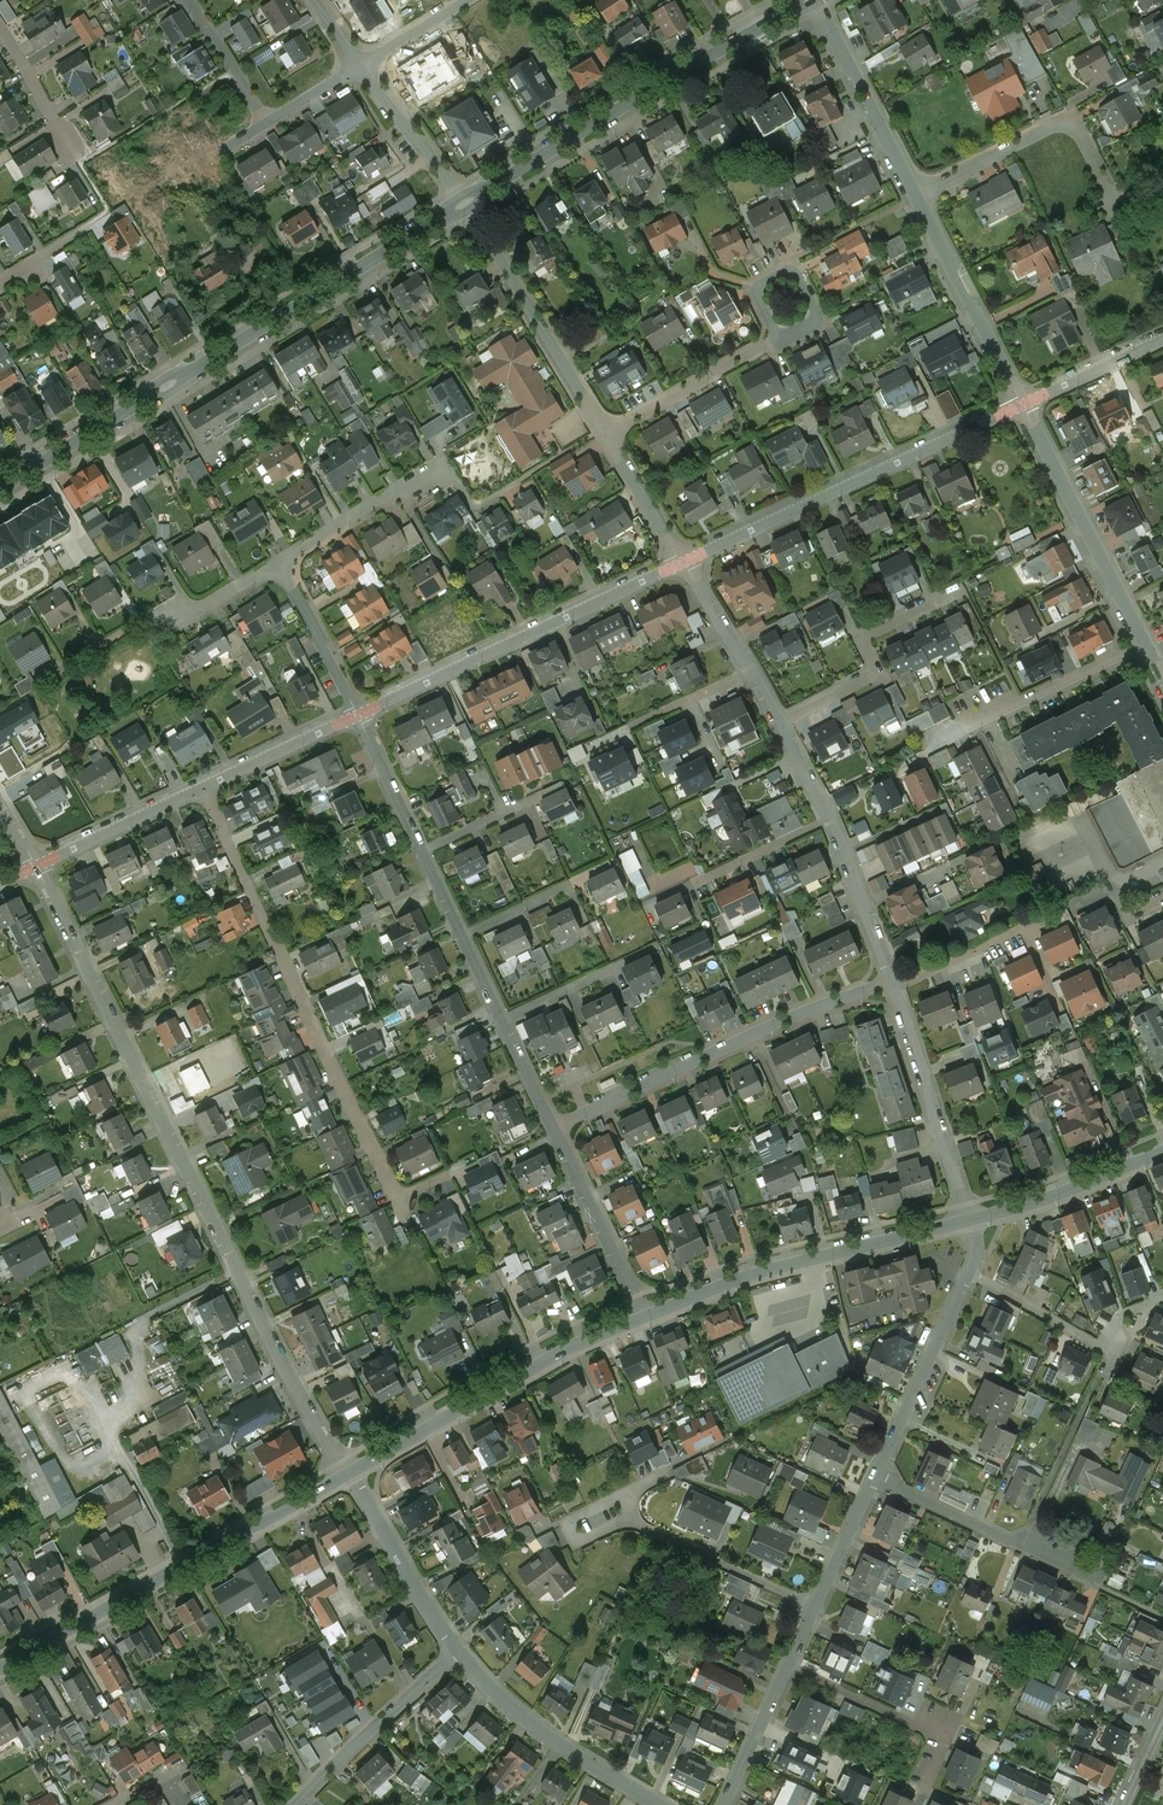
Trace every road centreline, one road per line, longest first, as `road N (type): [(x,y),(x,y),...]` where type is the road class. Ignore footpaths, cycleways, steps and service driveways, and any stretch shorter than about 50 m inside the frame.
road 1 (residential): [(350,1474),(246,1286),(36,865)]
road 2 (tertiary): [(0,487),(465,203)]
road 3 (residential): [(447,1175),(395,1197),(199,789)]
road 4 (residential): [(895,984),(829,819),(684,562)]
road 5 (residential): [(555,1125),(358,716)]
road 6 (tertiary): [(350,1474),(0,1668)]
road 7 (tertiary): [(465,203),(808,0)]
road 8 (residential): [(1022,404),(684,562)]
road 9 (residential): [(895,984),(801,1016),(555,1125)]
road 10 (residential): [(684,562),(358,716)]
road 11 (tertiary): [(970,1220),(646,1314)]
road 12 (tertiary): [(646,1314),(350,1474)]
road 13 (residential): [(1022,404),(1162,678)]
road 14 (residential): [(606,436),(465,203)]
road 15 (residential): [(279,565),(445,467),(472,511),(495,497)]
road 16 (residential): [(1112,199),(1076,130),(1057,125),(916,197)]
road 17 (residential): [(659,1804),(546,1736),(459,1652)]
road 18 (residential): [(970,1220),(895,984)]
road 19 (residential): [(876,1478),(1098,1581)]
road 20 (residential): [(70,664),(152,617),(201,609),(279,565)]
road 21 (residential): [(916,197),(1022,404)]
road 22 (residential): [(787,1666),(945,1737),(924,1786)]
road 23 (residential): [(970,1272),(876,1478)]
road 24 (residential): [(459,1652),(295,1804)]
road 25 (residential): [(816,0),(916,197)]
road 26 (residential): [(646,1314),(555,1125)]
road 27 (residential): [(459,1652),(350,1474)]
road 28 (residential): [(1051,990),(1023,929),(895,984)]
road 29 (tertiary): [(1162,1151),(1064,1193),(970,1220)]
road 30 (residential): [(815,1605),(632,1517)]
road 31 (residential): [(779,339),(606,436)]
road 32 (residential): [(199,789),(36,865)]
road 33 (residential): [(358,716),(199,789)]
road 34 (residential): [(465,203),(358,66)]
road 35 (residential): [(358,716),(279,565)]
road 36 (residential): [(779,339),(752,287),(794,266),(820,318)]
road 37 (residential): [(0,25),(82,165)]
road 38 (residential): [(1162,338),(1022,404)]
road 39 (residential): [(787,1666),(724,1804)]
road 40 (residential): [(970,1272),(1102,1346)]
road 41 (residential): [(621,1494),(565,1521),(575,1544),(632,1517)]
road 42 (residential): [(684,562),(606,436)]
road 43 (residential): [(266,122),(188,0)]
road 44 (residential): [(876,1478),(815,1605)]
road 45 (residential): [(358,66),(466,0)]

